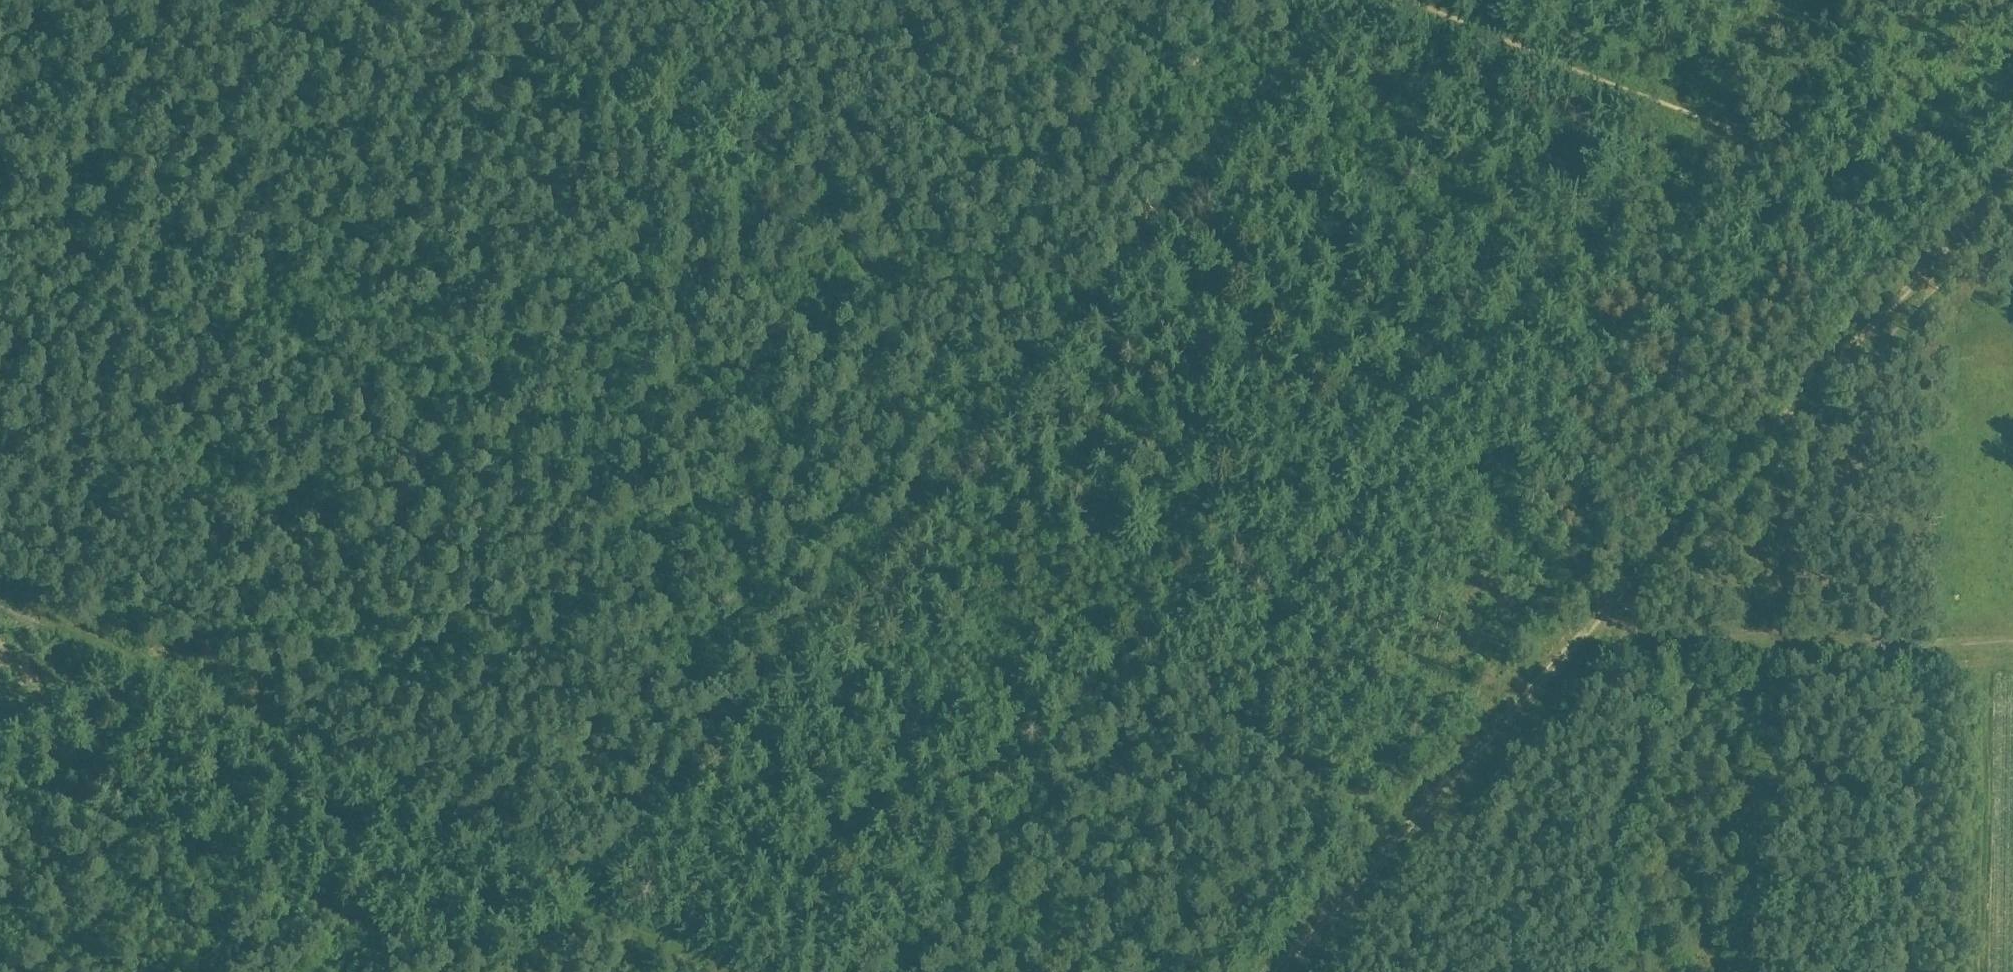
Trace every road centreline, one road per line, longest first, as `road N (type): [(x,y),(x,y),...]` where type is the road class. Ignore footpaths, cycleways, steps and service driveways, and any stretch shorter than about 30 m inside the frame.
road 1 (track): [(1265,0),(572,891),(500,971)]
road 2 (track): [(1279,971),(1902,270),(2012,167)]
road 3 (track): [(0,597),(747,971)]
road 4 (track): [(1944,271),(1840,190),(1764,146),(1436,0)]
road 5 (track): [(2012,645),(1733,635),(1680,624),(1619,588)]

